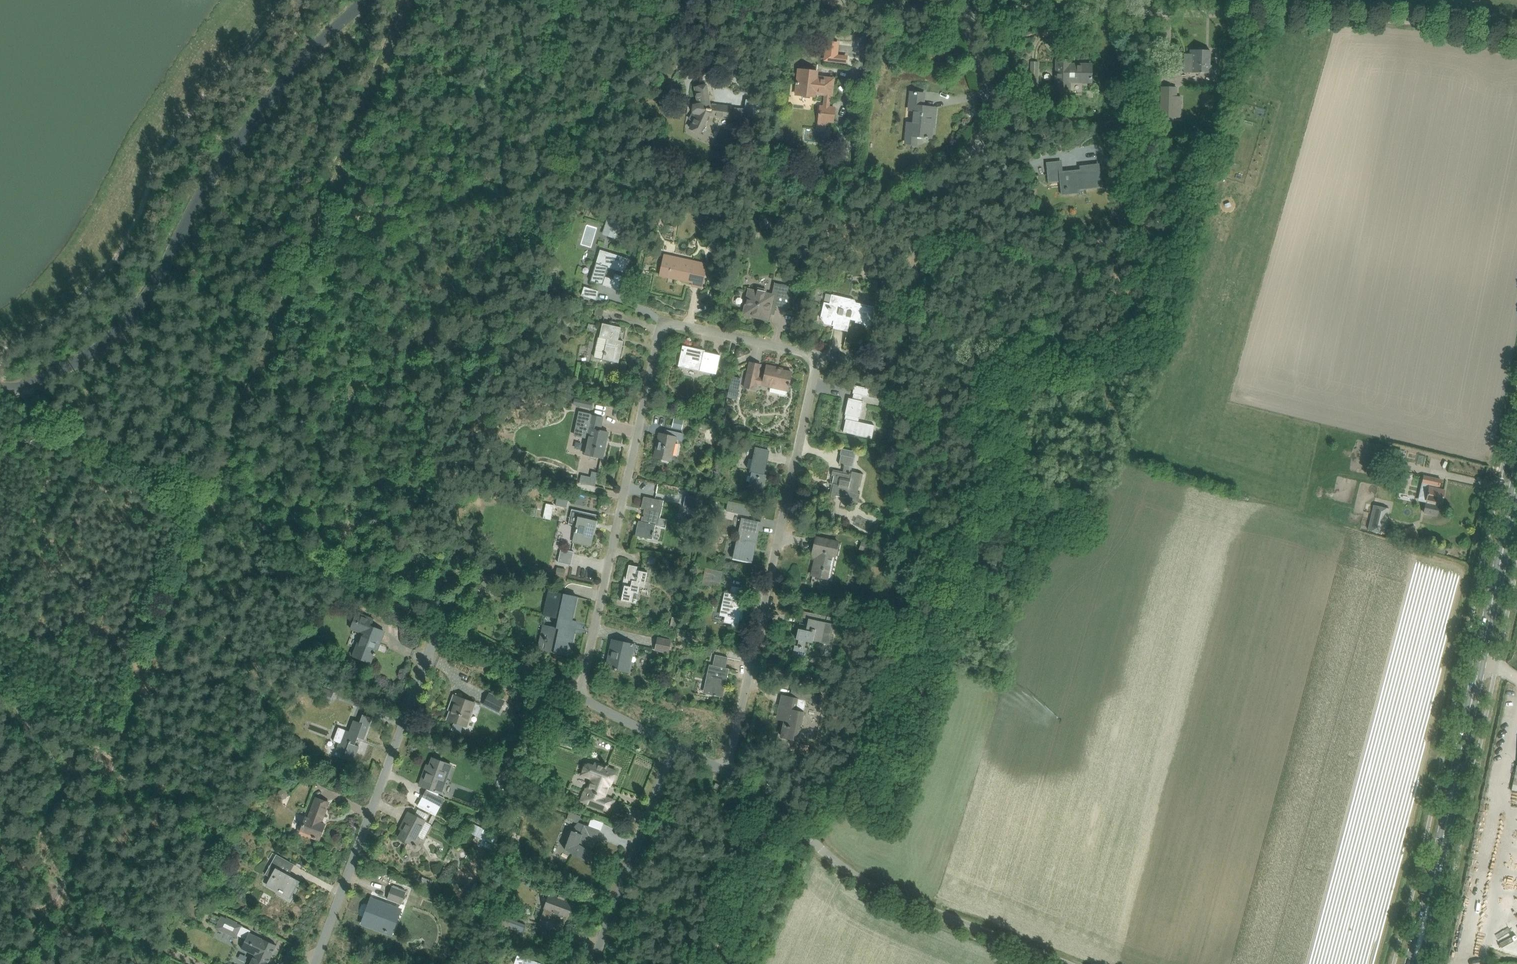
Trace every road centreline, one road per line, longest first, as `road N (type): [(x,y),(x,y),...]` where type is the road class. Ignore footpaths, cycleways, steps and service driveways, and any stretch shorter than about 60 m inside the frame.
road 1 (unclassified): [(1516,38),(1388,20),(967,11)]
road 2 (unclassified): [(366,0),(225,158),(165,271),(118,331),(70,368),(0,386)]
road 3 (unclassified): [(579,697),(660,332),(676,324),(818,355)]
road 4 (primary): [(1414,963),(1516,482)]
road 5 (unclassified): [(727,772),(818,355)]
road 6 (unclassified): [(1067,963),(863,880),(777,800),(727,772)]
road 7 (unclassified): [(315,963),(441,626)]
road 8 (unclassified): [(818,355),(870,365),(894,359),(921,233),(958,169)]
road 9 (track): [(428,620),(206,498)]
road 10 (unclassified): [(593,963),(675,746)]
road 11 (track): [(10,387),(206,498)]
road 12 (unclassified): [(961,164),(992,113),(967,11)]
road 13 (unclassified): [(579,697),(441,626)]
road 14 (unclassified): [(967,11),(842,0)]

